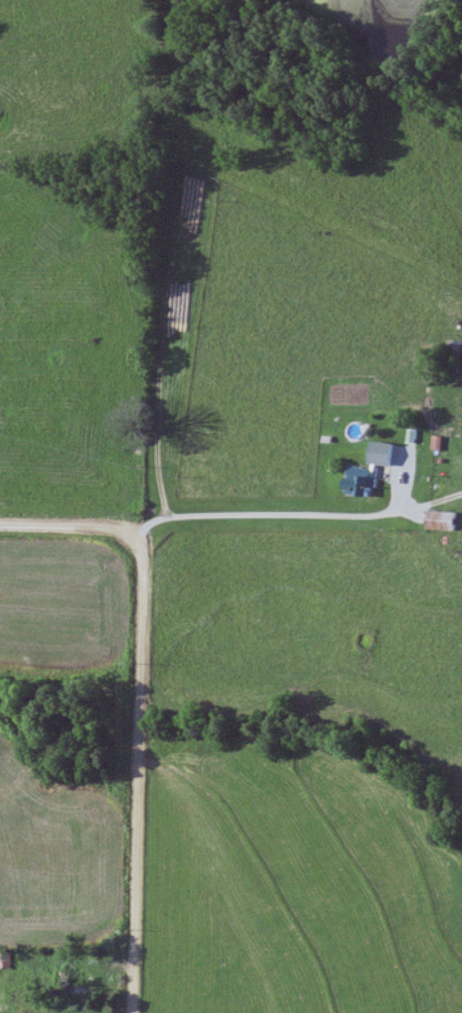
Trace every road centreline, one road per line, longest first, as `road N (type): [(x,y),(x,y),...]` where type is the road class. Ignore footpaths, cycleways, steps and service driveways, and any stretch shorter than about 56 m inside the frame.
road 1 (residential): [(128,1012),(138,558),(116,532),(0,528)]

